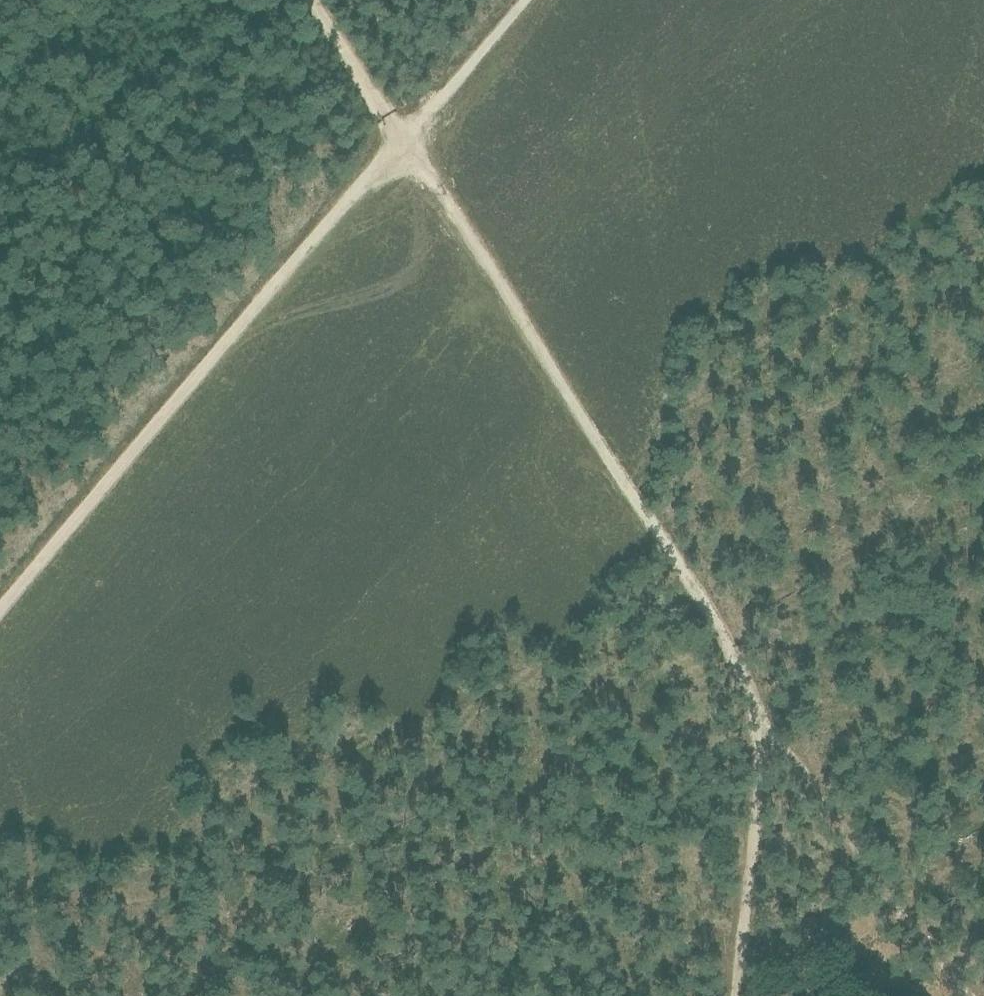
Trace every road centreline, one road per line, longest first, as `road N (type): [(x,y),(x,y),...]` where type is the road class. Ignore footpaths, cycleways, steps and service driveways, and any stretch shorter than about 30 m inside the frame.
road 1 (track): [(755,700),(720,628),(404,138)]
road 2 (track): [(0,608),(404,138)]
road 3 (track): [(755,700),(867,870),(980,995)]
road 4 (track): [(737,995),(759,757),(755,700)]
road 5 (track): [(524,0),(404,138)]
road 6 (track): [(404,138),(312,0)]

